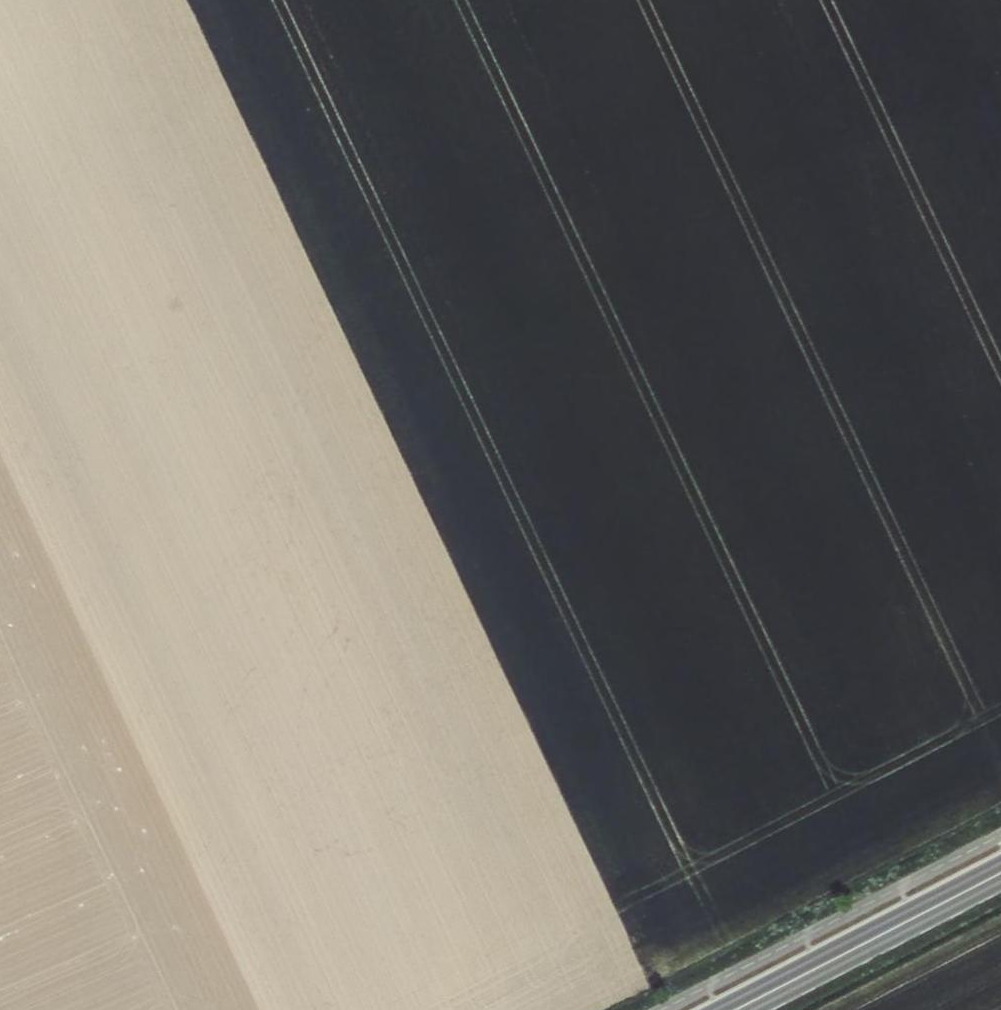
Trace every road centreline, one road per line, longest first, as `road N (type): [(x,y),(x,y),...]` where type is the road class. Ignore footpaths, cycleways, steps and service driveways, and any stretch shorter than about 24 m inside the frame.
road 1 (secondary): [(738,1009),(1000,874)]

